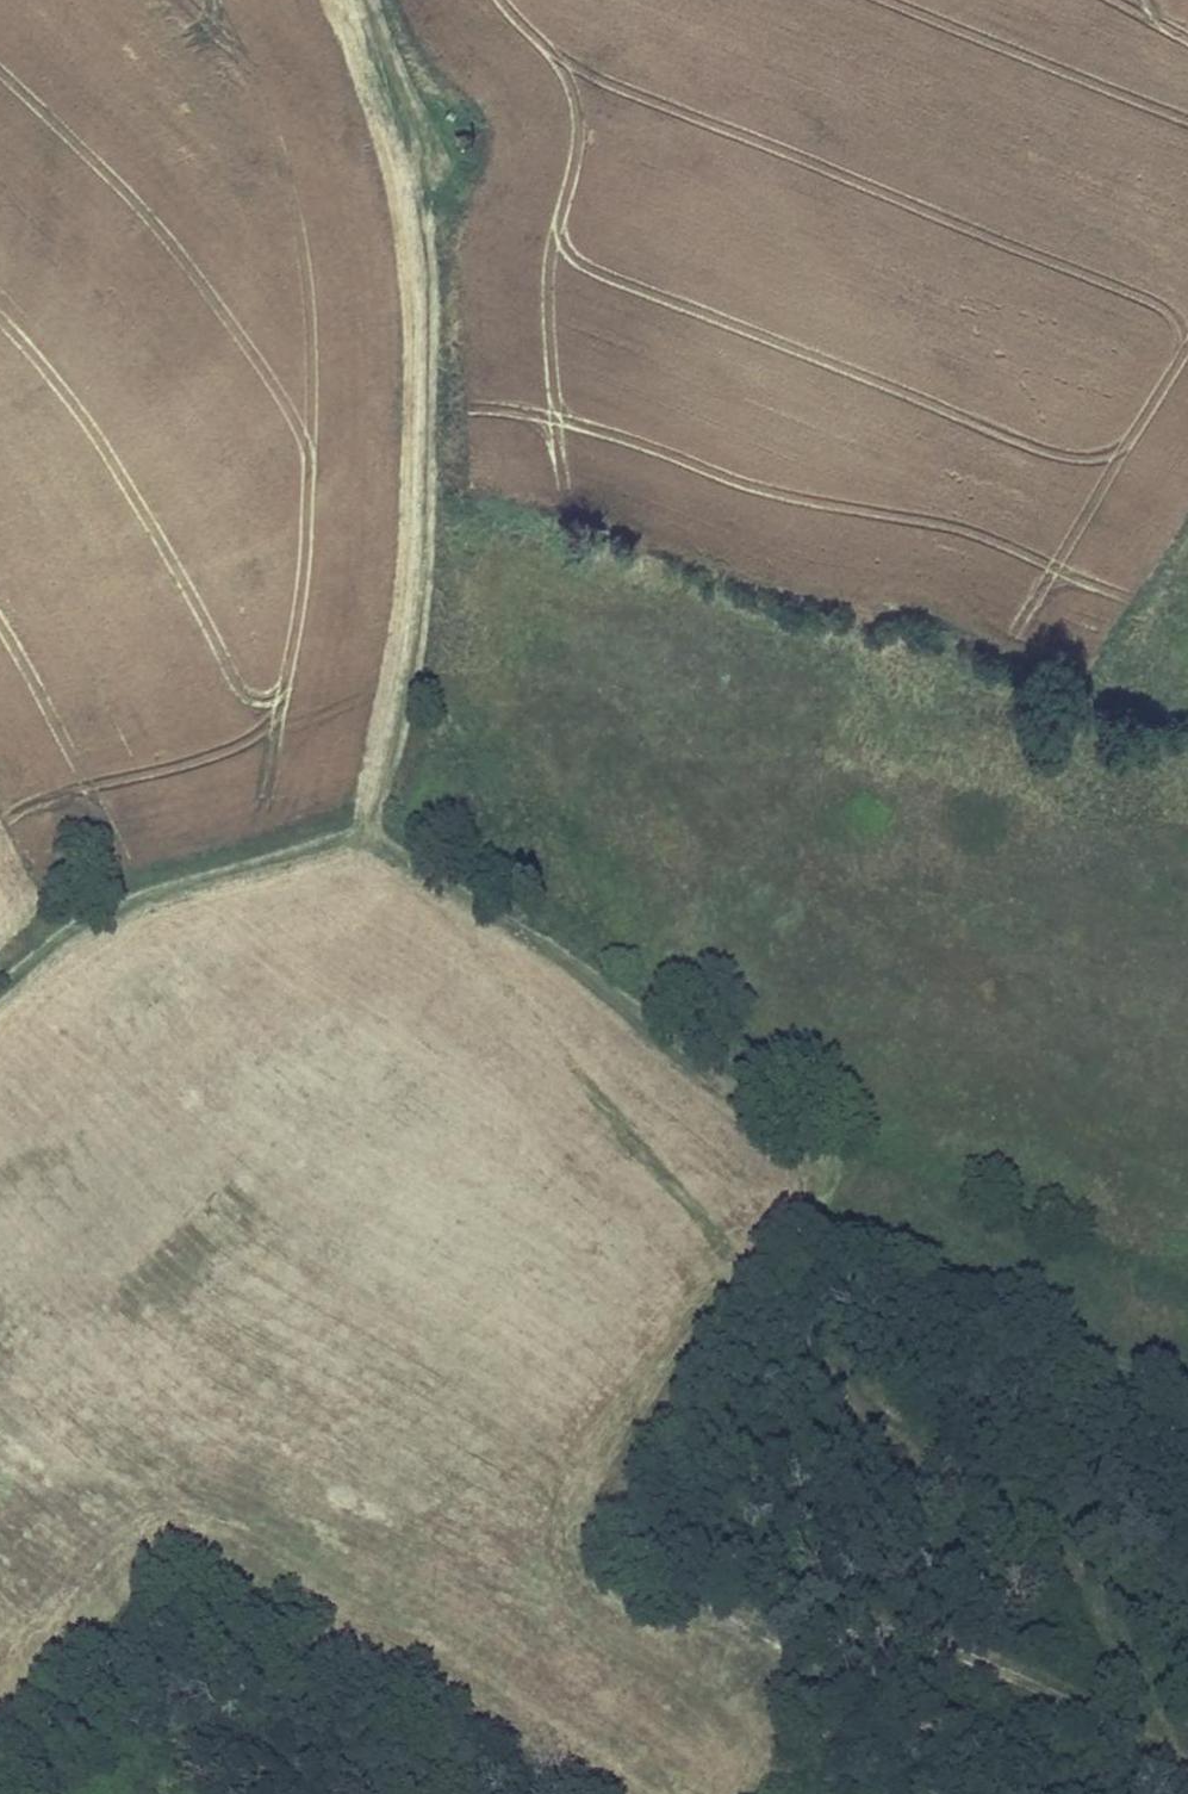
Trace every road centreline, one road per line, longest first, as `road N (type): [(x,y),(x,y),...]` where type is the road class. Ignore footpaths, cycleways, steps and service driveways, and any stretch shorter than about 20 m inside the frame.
road 1 (track): [(1024,1793),(936,1714),(630,1566)]

